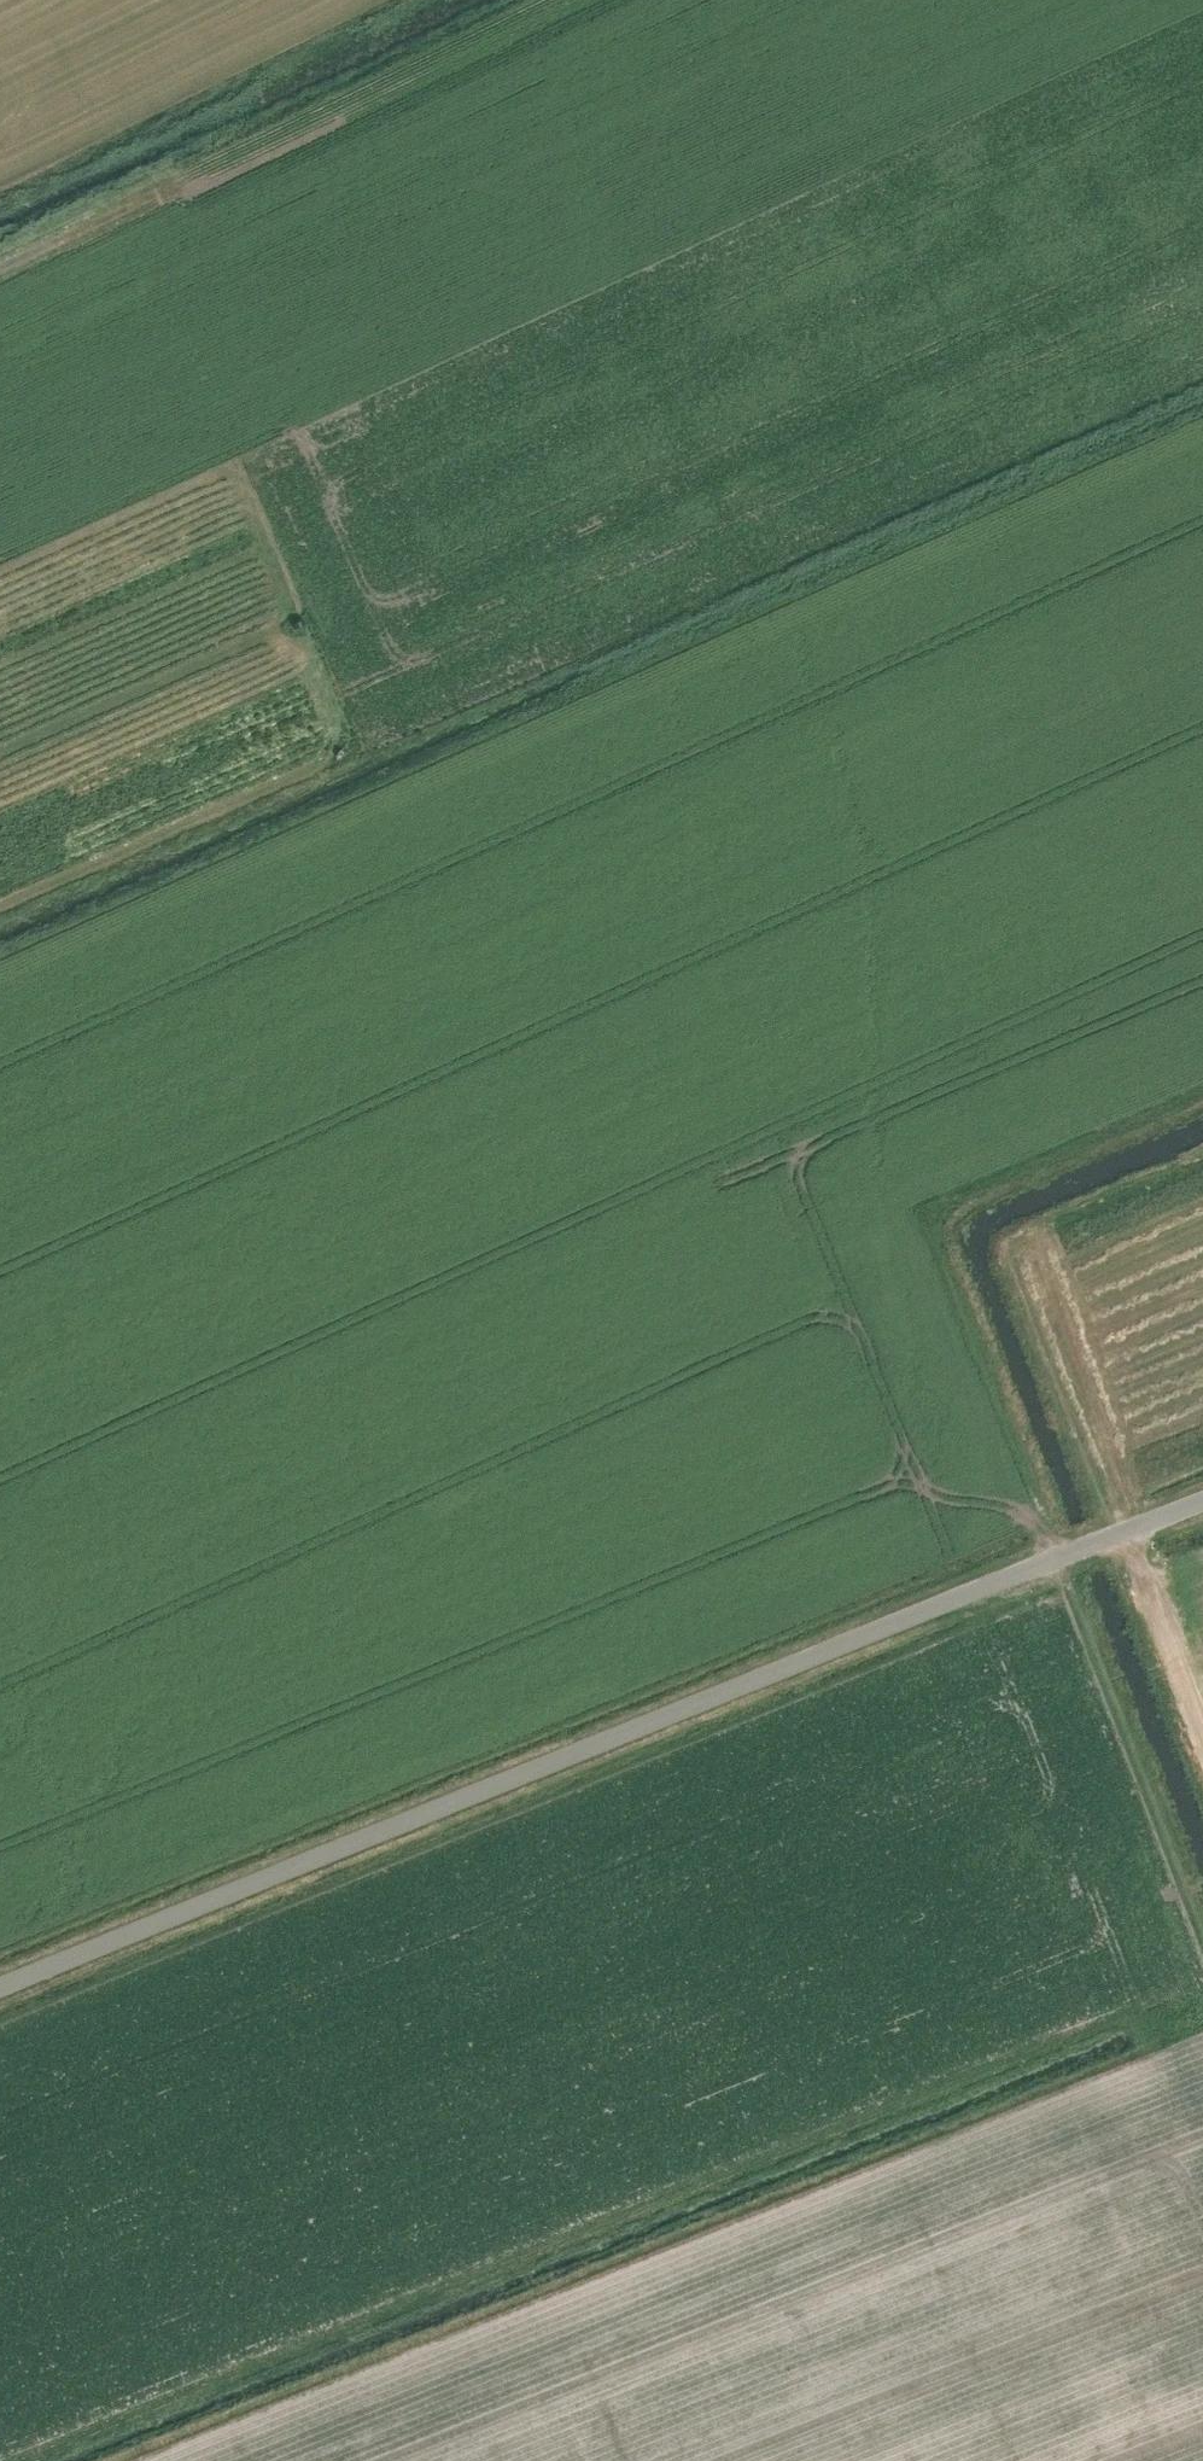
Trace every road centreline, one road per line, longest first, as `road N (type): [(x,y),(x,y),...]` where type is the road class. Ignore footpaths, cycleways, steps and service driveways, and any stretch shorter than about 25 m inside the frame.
road 1 (unclassified): [(0,1988),(1202,1500)]
road 2 (track): [(1202,1749),(1120,1533)]

